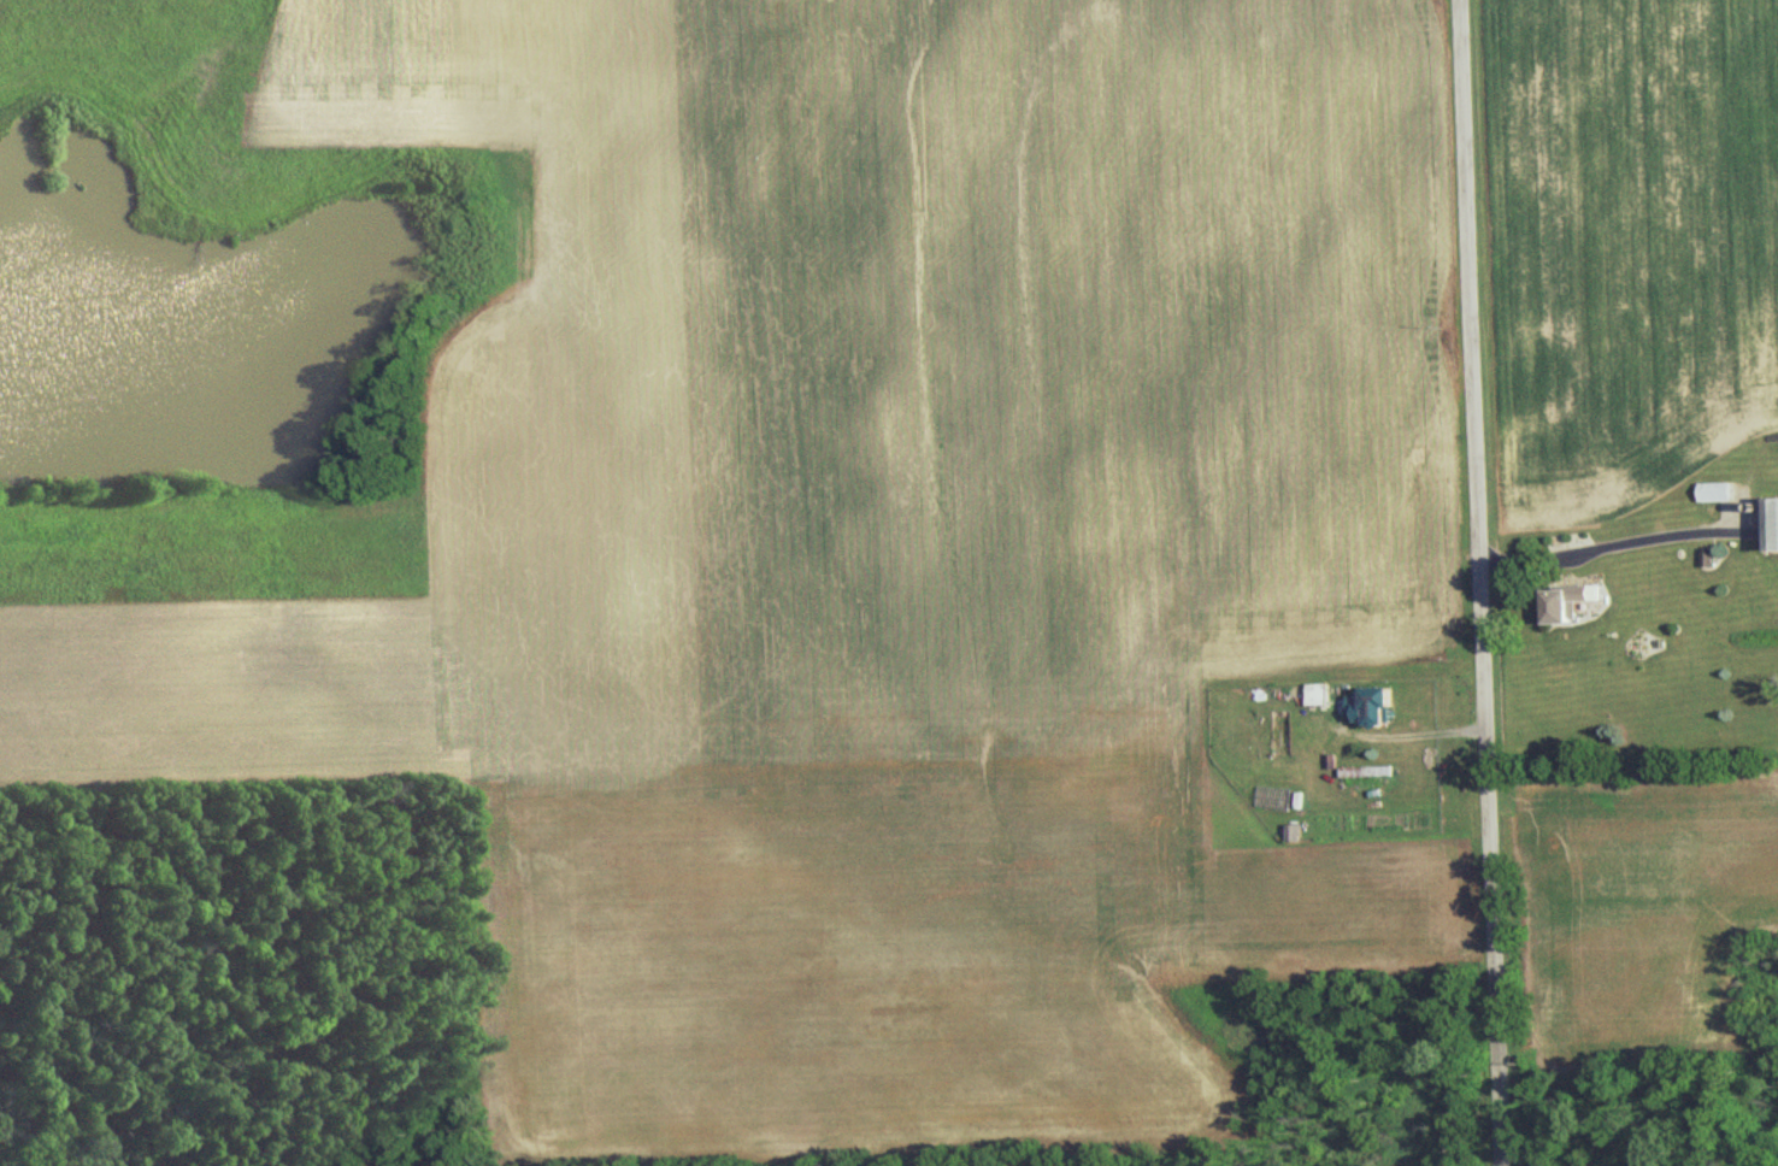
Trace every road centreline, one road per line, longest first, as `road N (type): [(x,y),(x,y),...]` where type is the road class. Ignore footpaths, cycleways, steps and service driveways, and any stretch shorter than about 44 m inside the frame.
road 1 (residential): [(1500,1165),(1454,0)]

